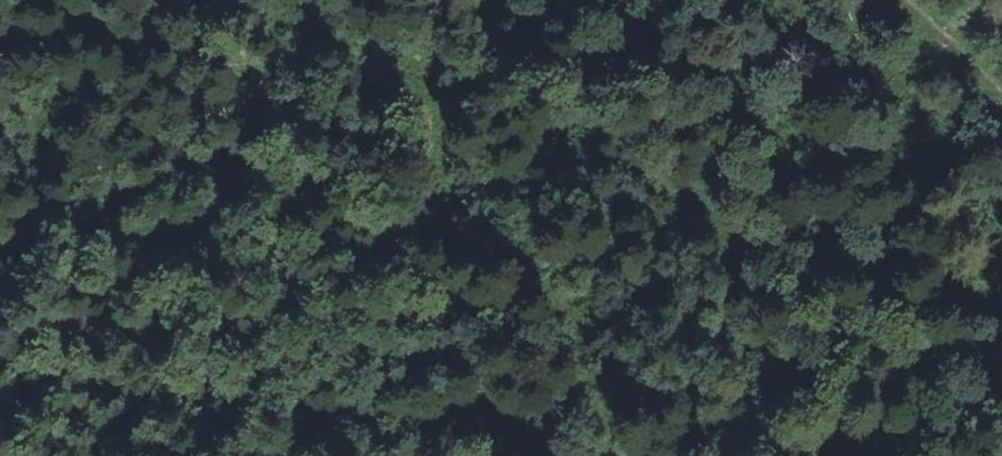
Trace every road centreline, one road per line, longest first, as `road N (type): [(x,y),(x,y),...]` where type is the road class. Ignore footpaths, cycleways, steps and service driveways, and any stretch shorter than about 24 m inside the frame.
road 1 (track): [(915,0),(1001,107)]

